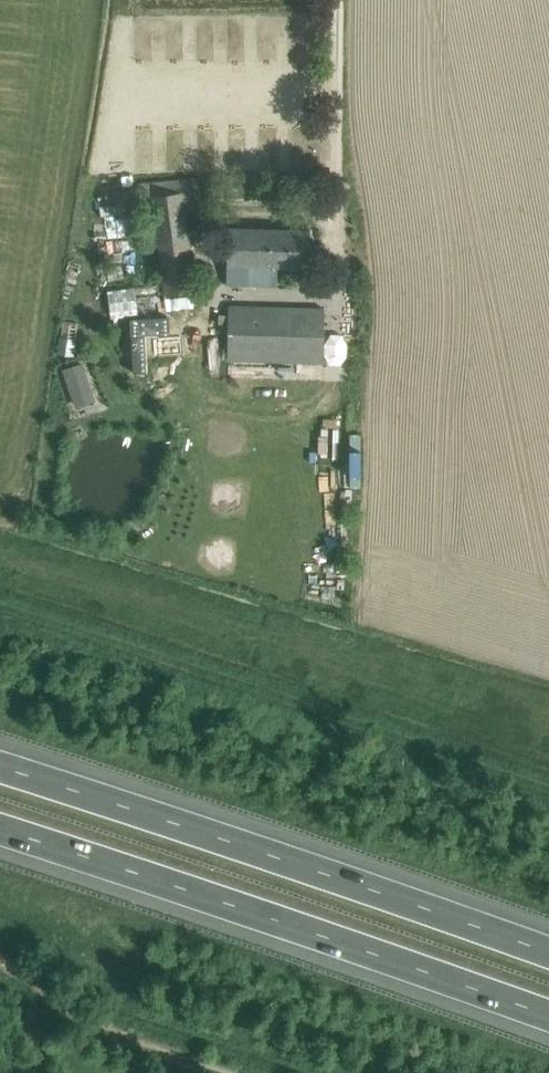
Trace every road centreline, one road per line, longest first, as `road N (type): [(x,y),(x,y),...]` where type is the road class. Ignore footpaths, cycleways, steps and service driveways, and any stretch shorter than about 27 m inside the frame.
road 1 (motorway): [(0,832),(548,1017)]
road 2 (motorway): [(548,953),(0,770)]
road 3 (track): [(0,966),(117,1037),(212,1072)]

